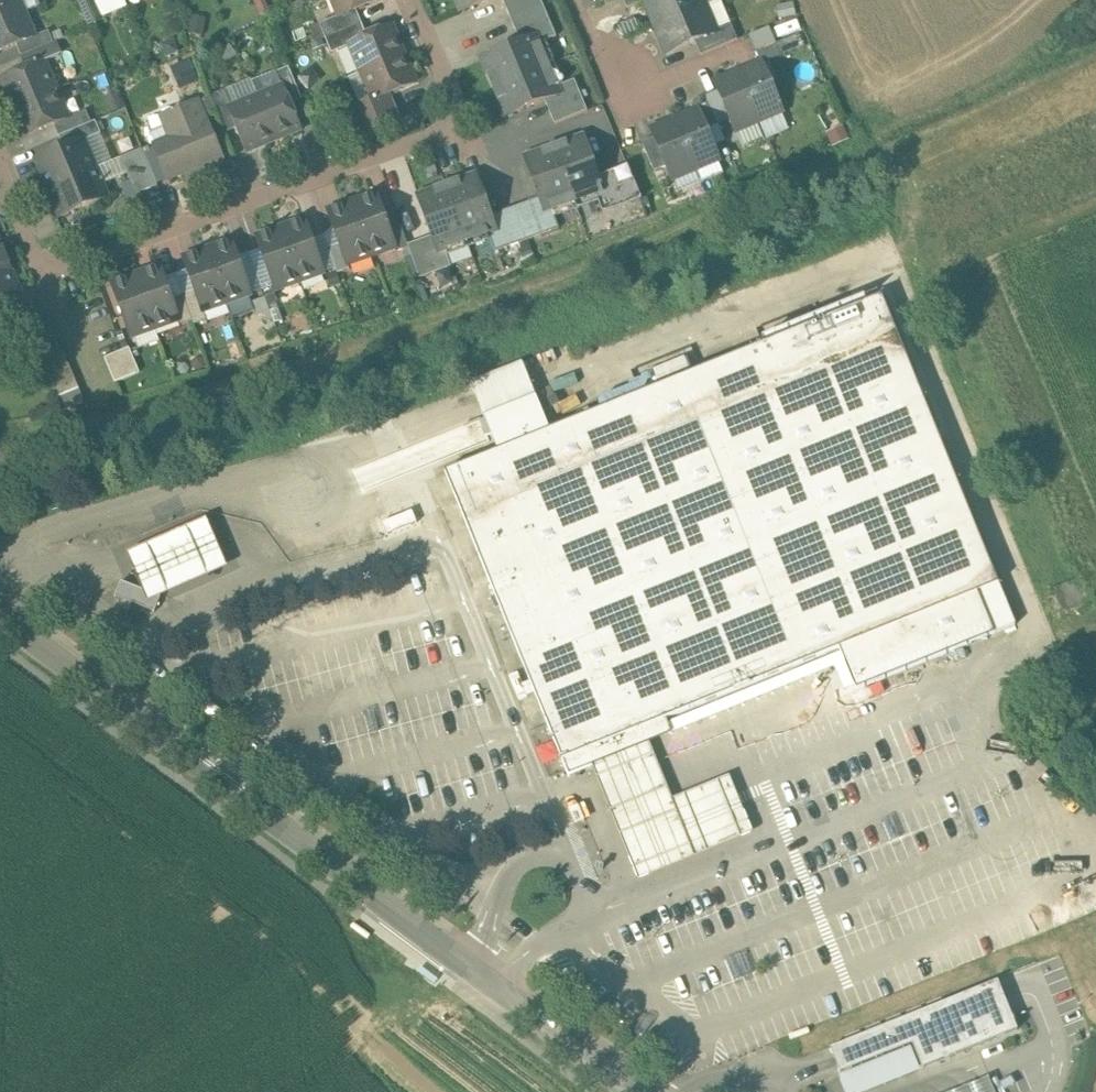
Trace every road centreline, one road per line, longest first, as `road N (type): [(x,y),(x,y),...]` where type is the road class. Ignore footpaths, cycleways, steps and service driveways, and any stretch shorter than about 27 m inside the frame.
road 1 (unclassified): [(641,1091),(0,613)]
road 2 (residential): [(0,163),(45,269),(457,120),(408,0)]

